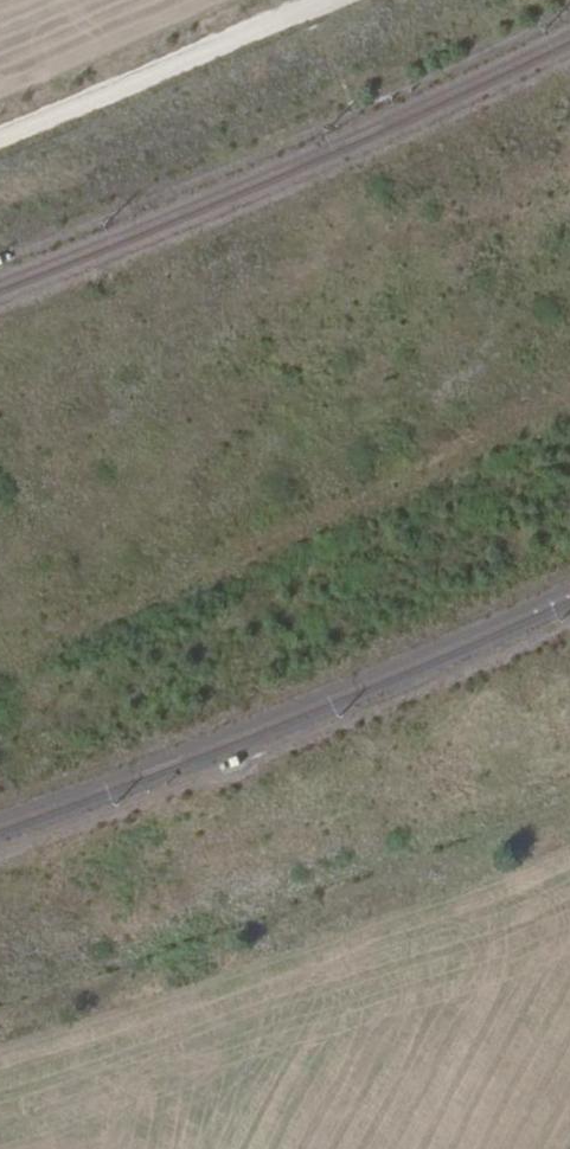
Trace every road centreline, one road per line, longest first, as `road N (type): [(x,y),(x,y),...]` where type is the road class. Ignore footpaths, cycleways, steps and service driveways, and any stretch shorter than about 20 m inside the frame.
road 1 (track): [(0,144),(314,0)]

